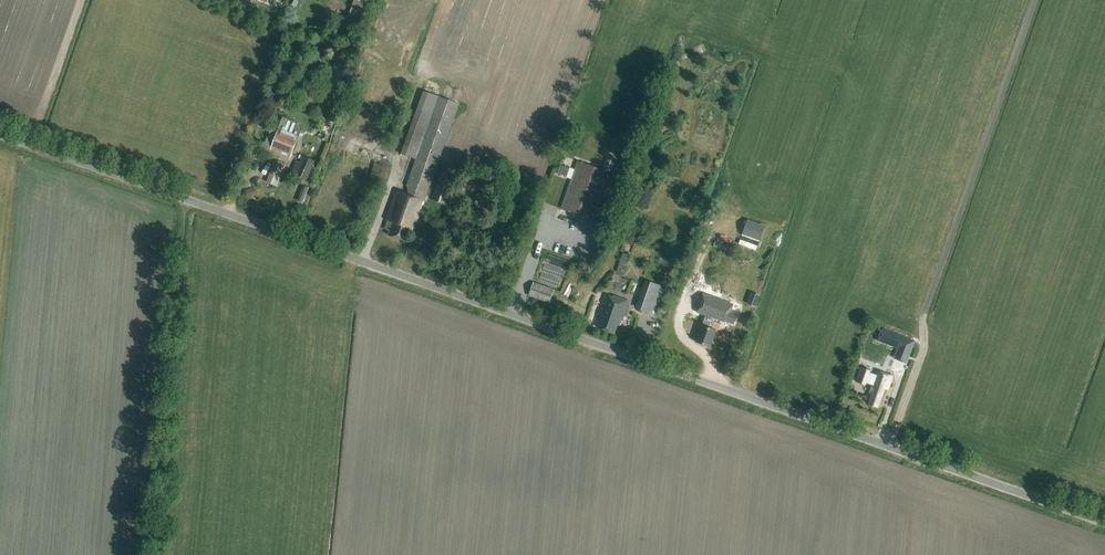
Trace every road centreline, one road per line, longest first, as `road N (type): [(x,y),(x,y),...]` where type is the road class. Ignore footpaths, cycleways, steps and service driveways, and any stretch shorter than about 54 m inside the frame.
road 1 (unclassified): [(1104,523),(0,134)]
road 2 (track): [(889,447),(924,352),(925,308),(1034,0)]

